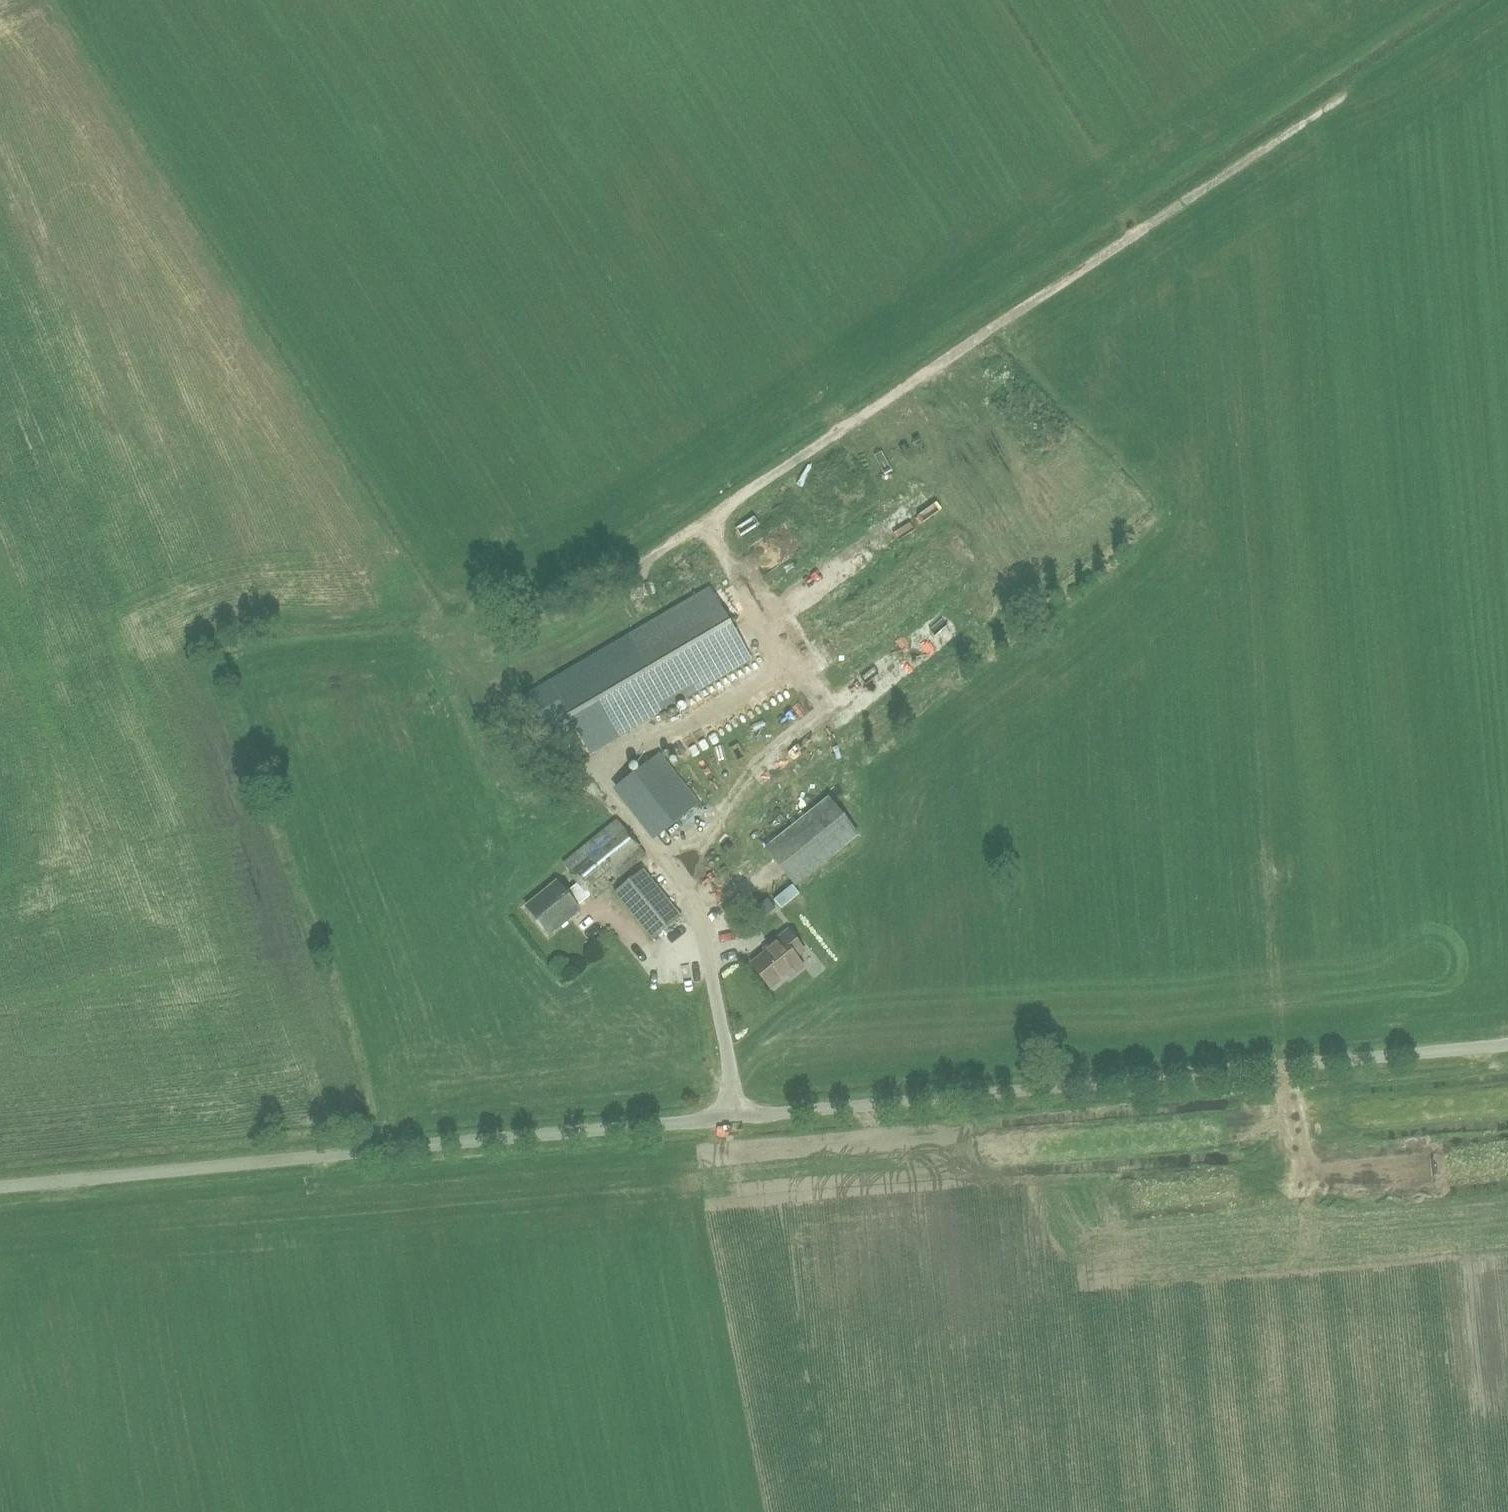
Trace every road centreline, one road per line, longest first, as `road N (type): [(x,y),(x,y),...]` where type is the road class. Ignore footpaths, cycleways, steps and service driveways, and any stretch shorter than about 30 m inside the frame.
road 1 (unclassified): [(0,1187),(1507,1045)]

